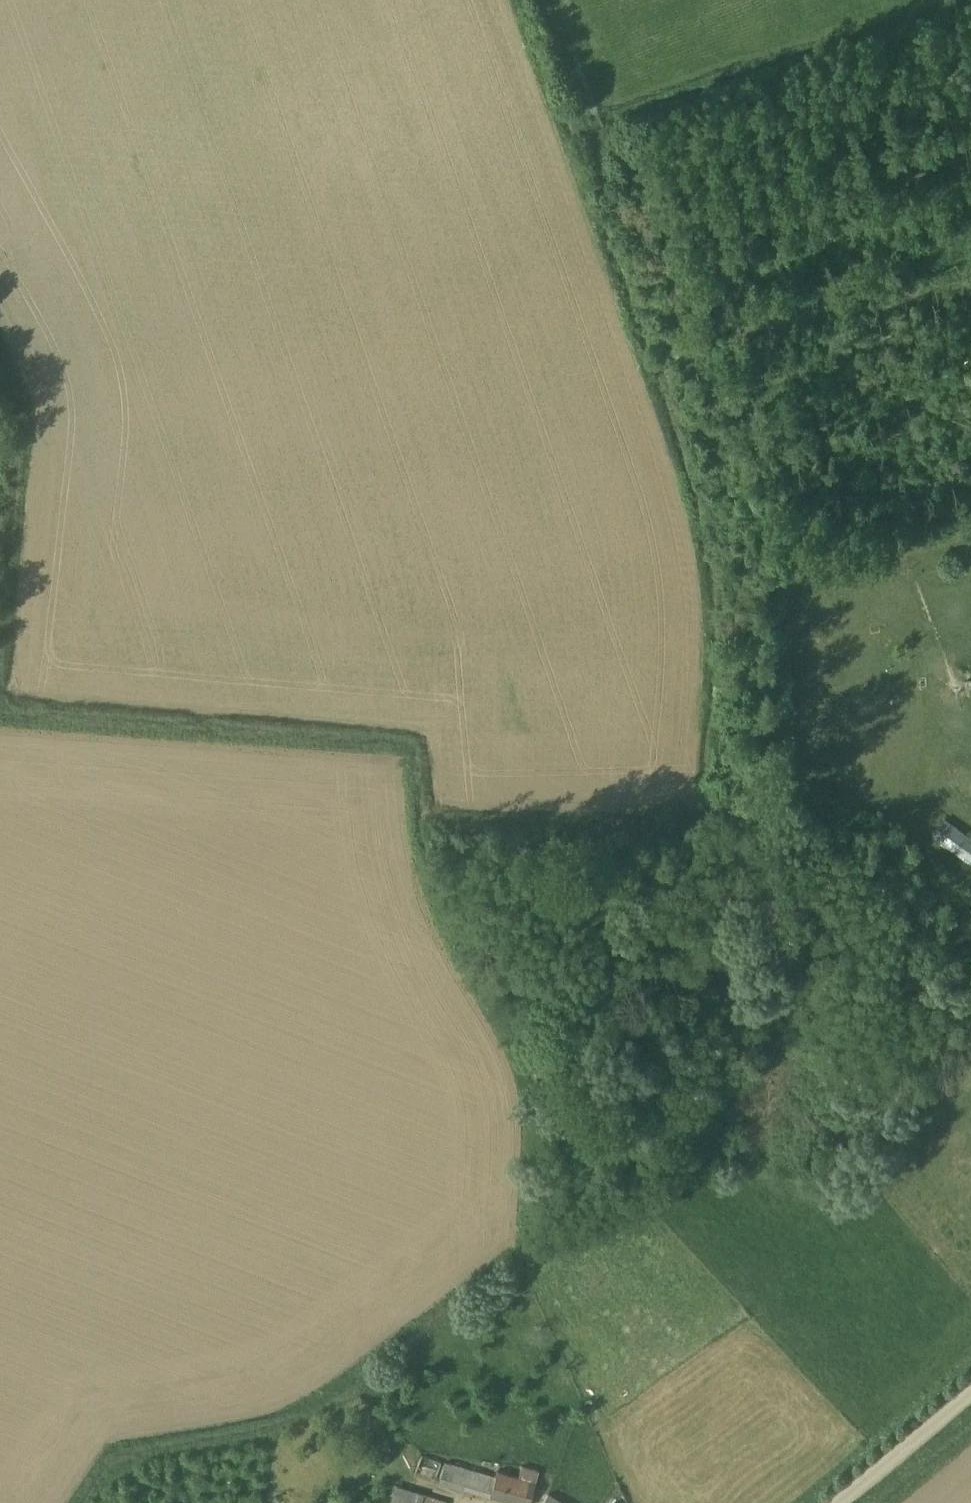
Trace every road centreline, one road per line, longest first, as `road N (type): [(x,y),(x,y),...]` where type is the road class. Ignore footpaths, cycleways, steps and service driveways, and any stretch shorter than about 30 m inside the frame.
road 1 (unclassified): [(839,1502),(970,1391)]

